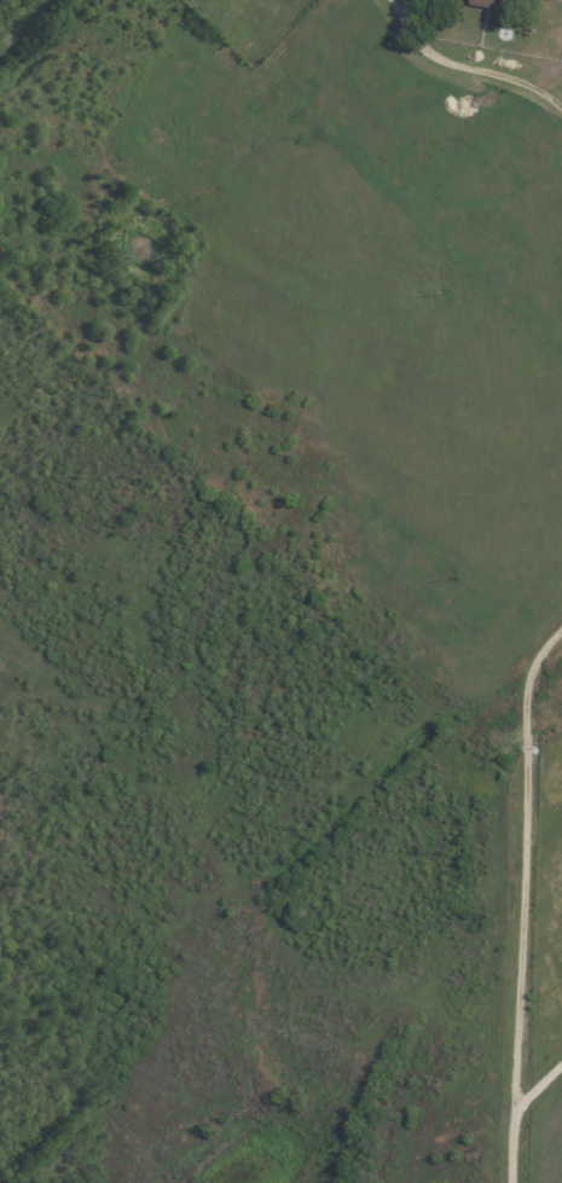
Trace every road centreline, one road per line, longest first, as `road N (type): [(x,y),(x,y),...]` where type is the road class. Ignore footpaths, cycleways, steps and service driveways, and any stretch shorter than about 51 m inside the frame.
road 1 (residential): [(512,1182),(526,706),(529,673),(561,632)]
road 2 (residential): [(561,109),(523,86),(431,57),(390,0)]

